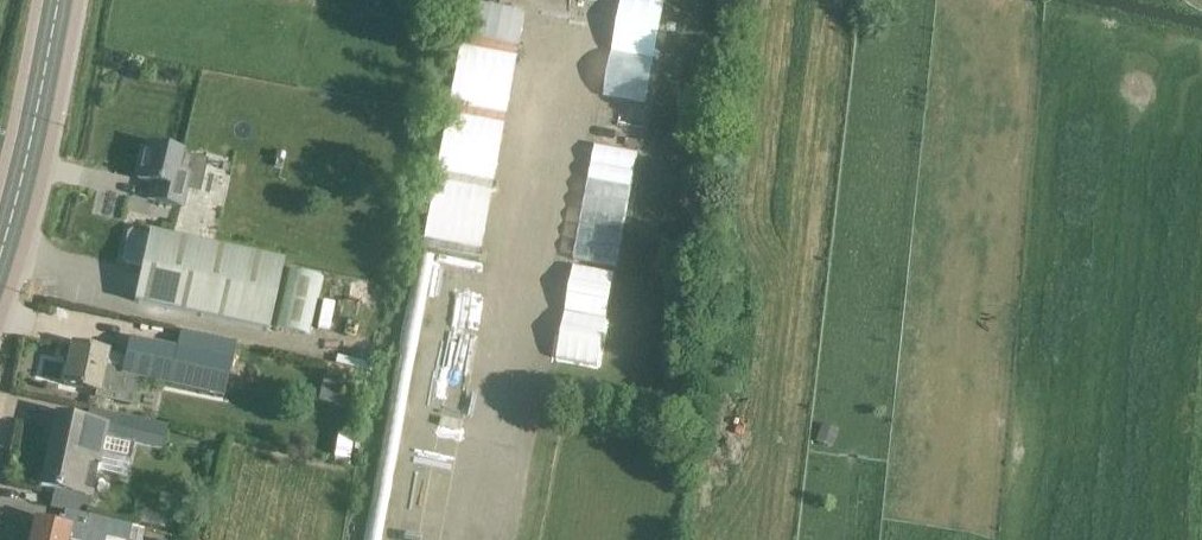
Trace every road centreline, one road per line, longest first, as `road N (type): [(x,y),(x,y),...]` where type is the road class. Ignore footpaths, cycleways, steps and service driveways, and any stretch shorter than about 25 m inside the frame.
road 1 (secondary): [(0,270),(41,131),(67,0)]

